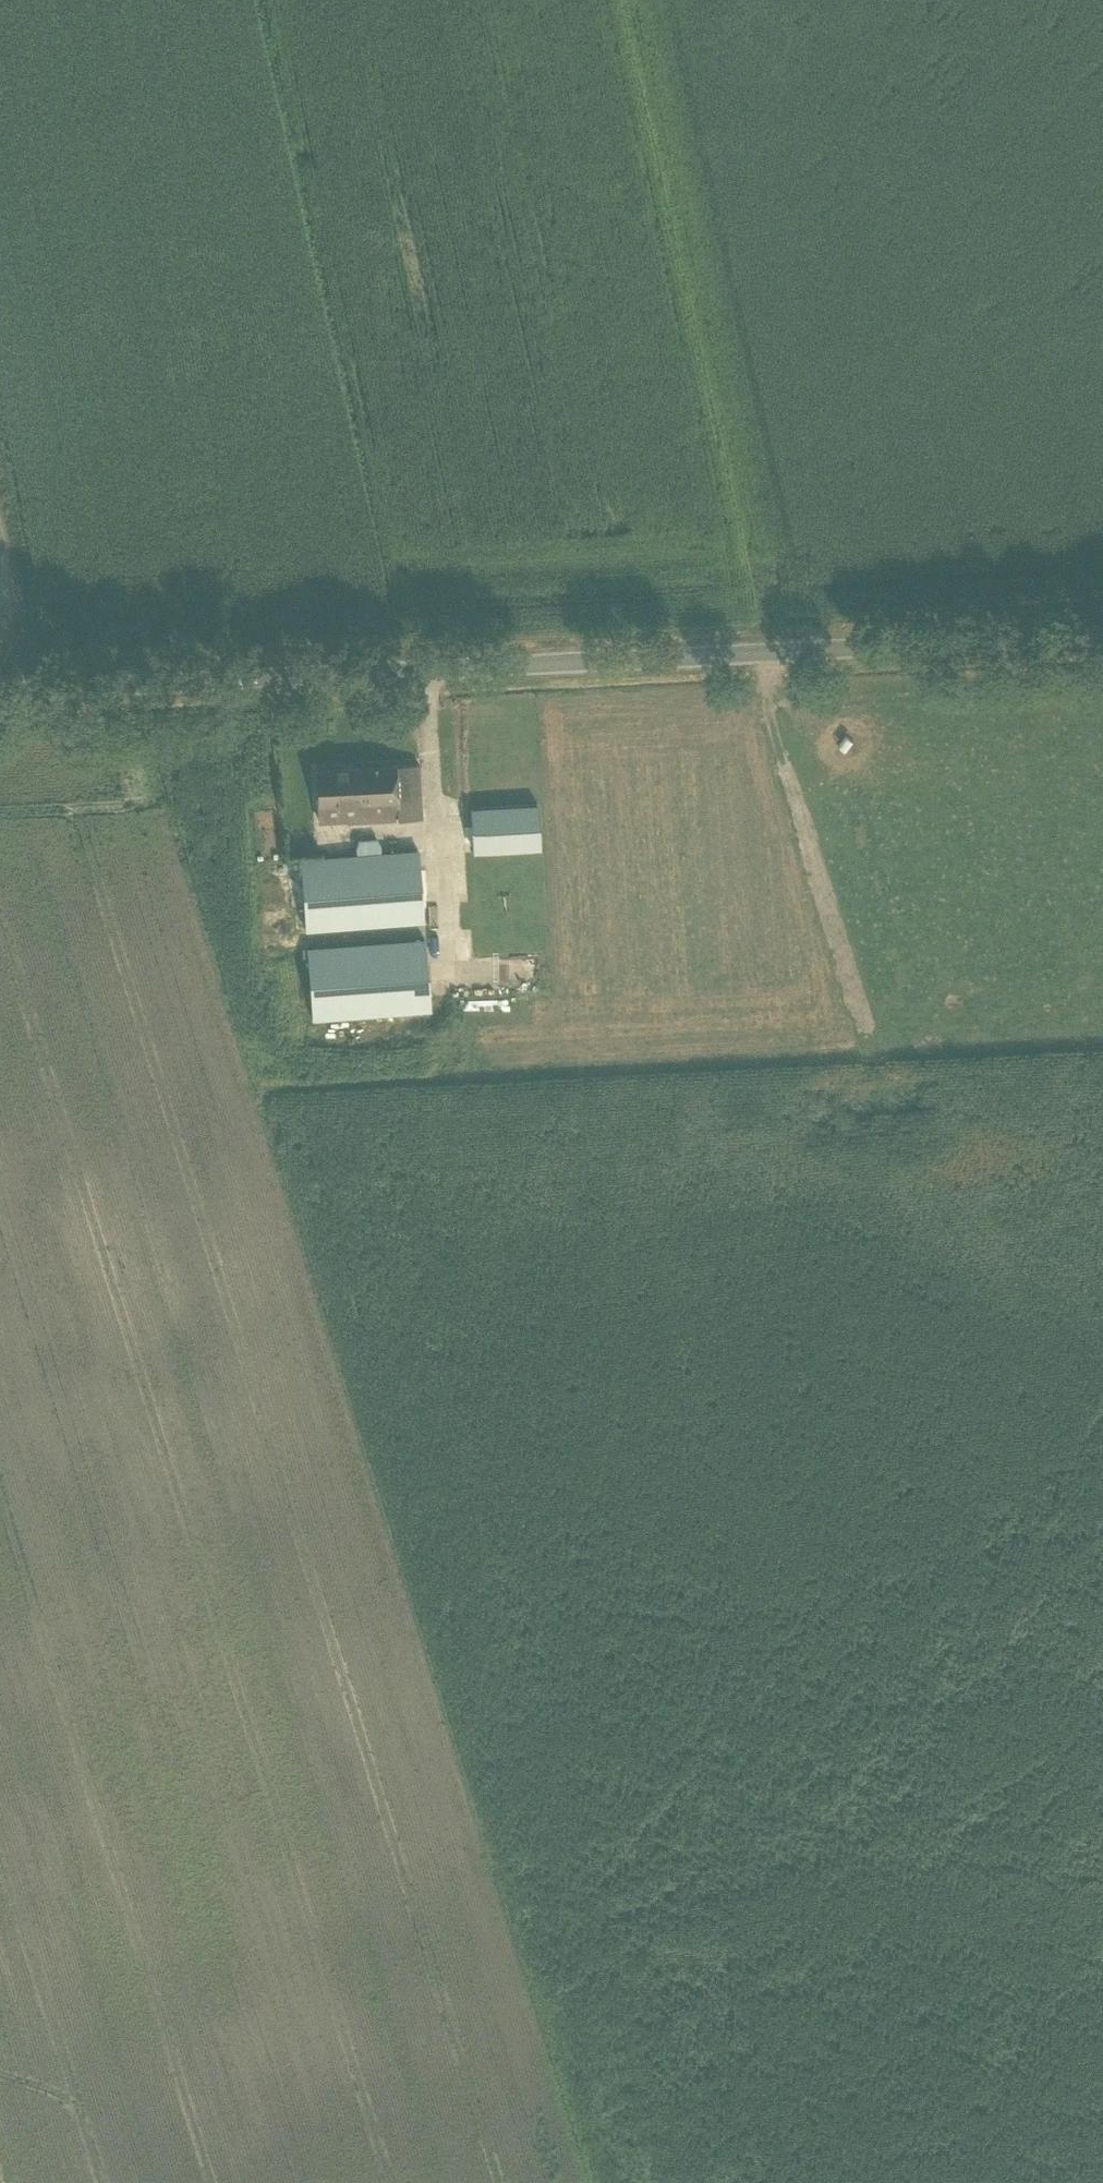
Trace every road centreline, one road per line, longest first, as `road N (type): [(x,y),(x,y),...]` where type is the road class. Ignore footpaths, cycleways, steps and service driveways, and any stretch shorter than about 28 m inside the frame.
road 1 (unclassified): [(0,697),(1102,637)]

